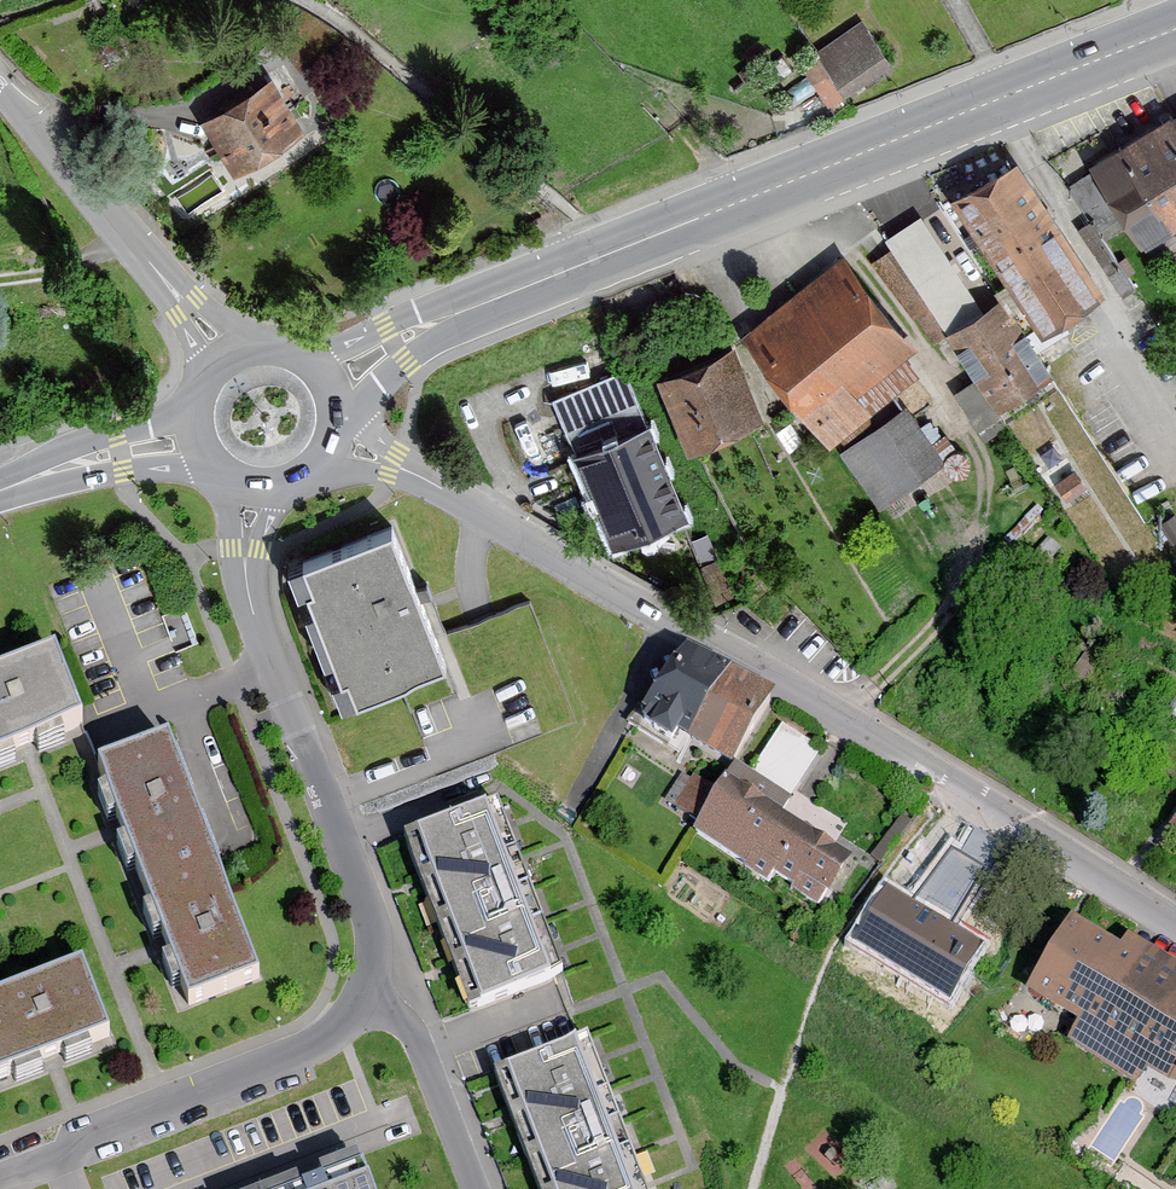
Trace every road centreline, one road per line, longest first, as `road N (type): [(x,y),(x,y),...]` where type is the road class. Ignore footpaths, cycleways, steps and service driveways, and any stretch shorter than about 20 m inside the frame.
road 1 (tertiary): [(327,442),(394,465),(1119,878),(1175,919)]
road 2 (primary): [(468,306),(580,269),(1175,30)]
road 3 (residential): [(249,488),(245,562),(253,614),(370,915),(373,962),(363,996)]
road 4 (residential): [(363,996),(335,1031),(301,1051),(0,1170)]
road 5 (residential): [(0,90),(231,368)]
road 6 (residential): [(363,996),(419,1042),(475,1188)]
road 7 (primary): [(14,480),(217,470)]
road 8 (primary): [(468,306),(280,362)]
road 9 (primary): [(199,418),(14,480)]
road 10 (primary): [(329,416),(468,306)]
road 11 (track): [(131,248),(0,282)]

